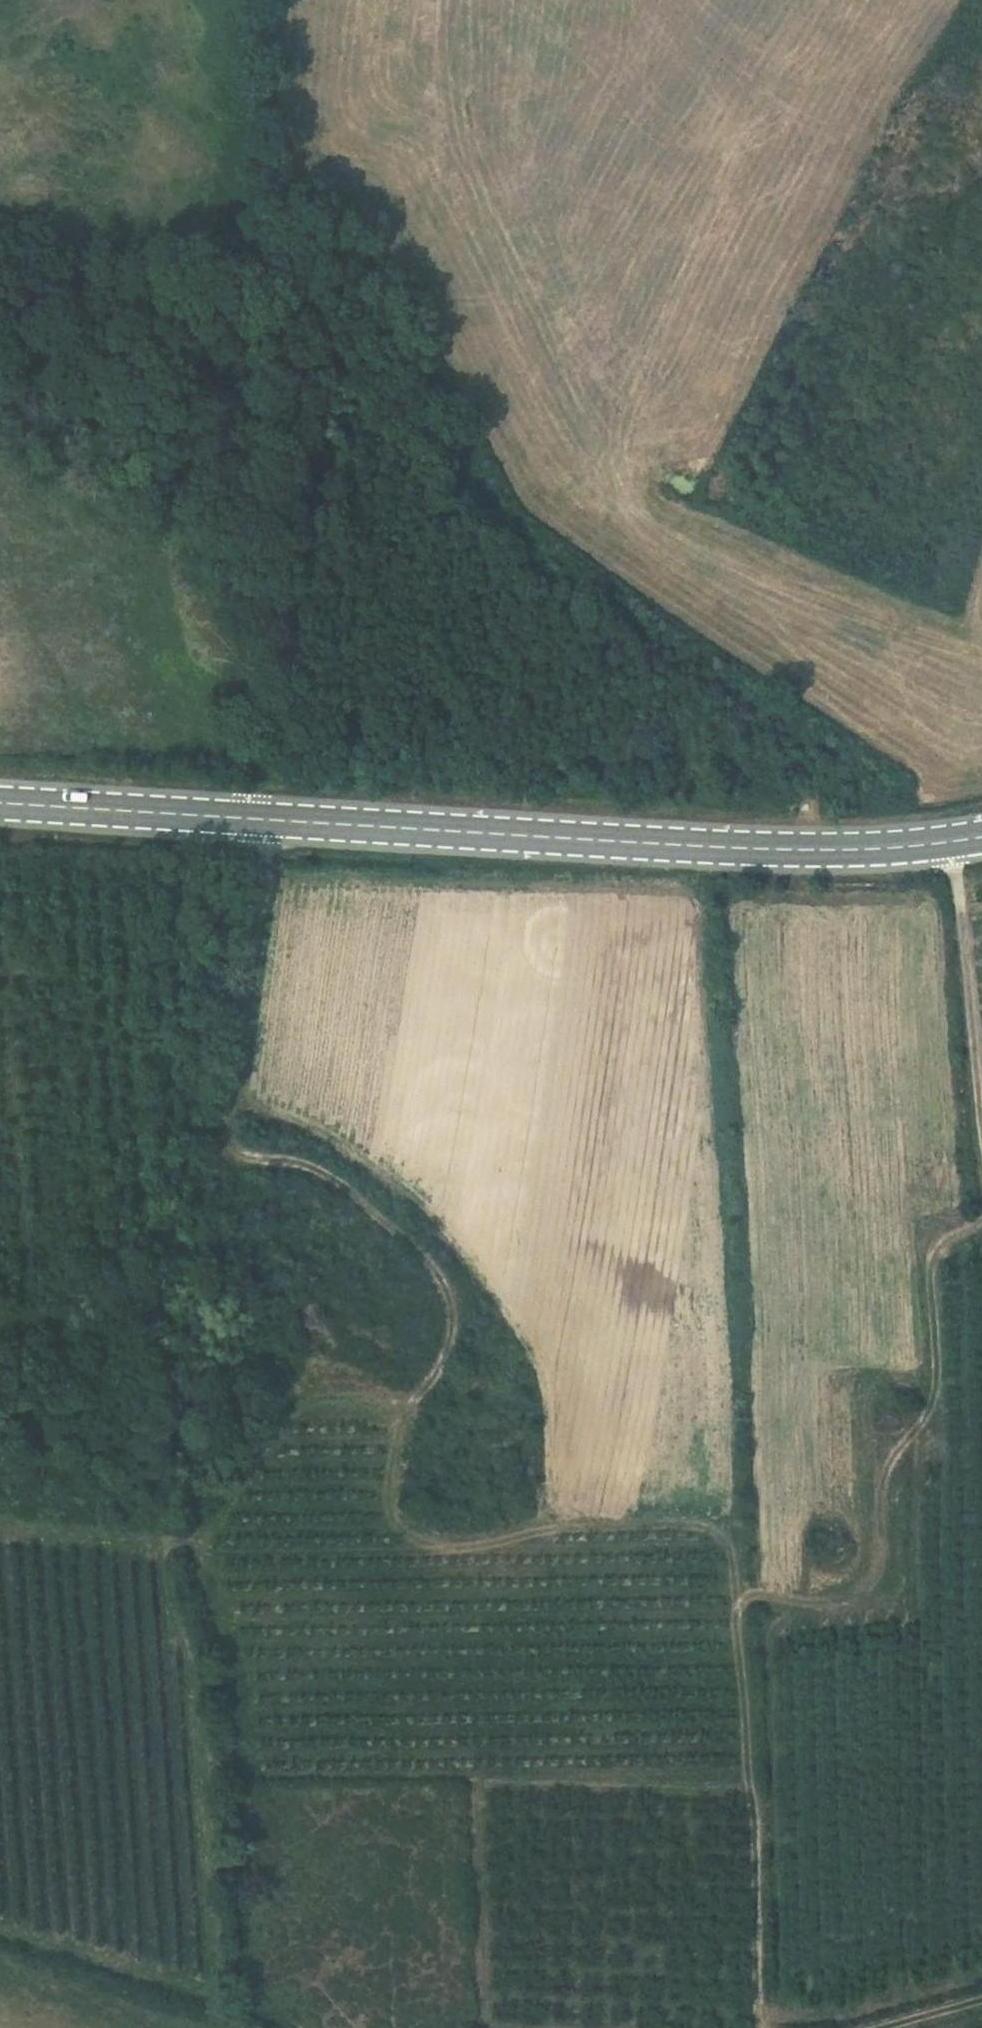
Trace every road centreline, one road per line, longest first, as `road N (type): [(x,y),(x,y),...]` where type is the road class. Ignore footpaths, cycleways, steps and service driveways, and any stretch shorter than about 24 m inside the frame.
road 1 (tertiary): [(981,836),(922,847),(699,846),(0,805)]
road 2 (track): [(753,2027),(746,1792)]

